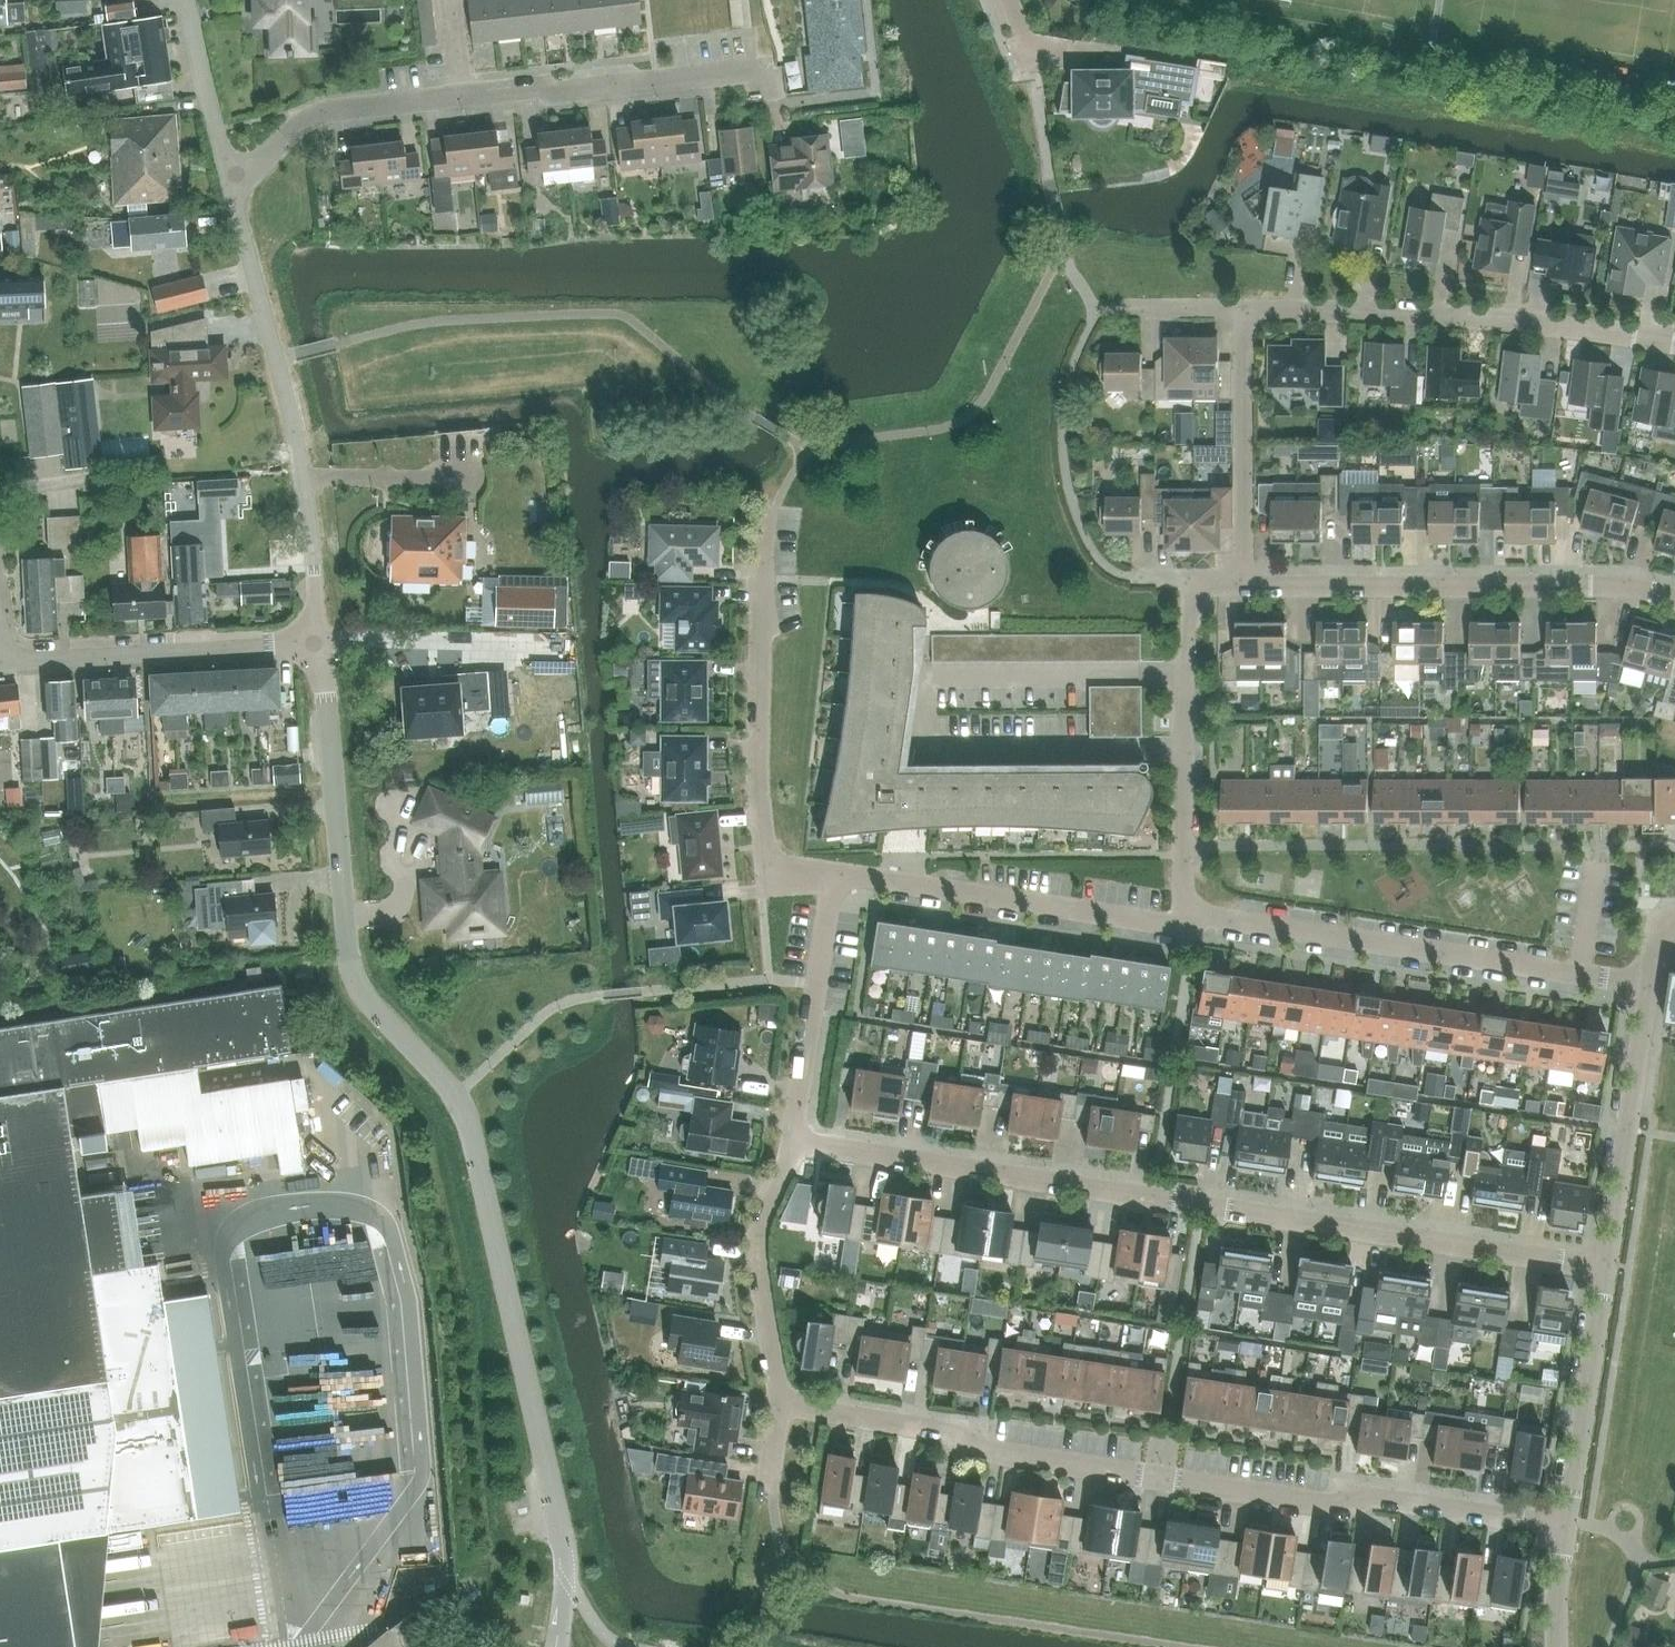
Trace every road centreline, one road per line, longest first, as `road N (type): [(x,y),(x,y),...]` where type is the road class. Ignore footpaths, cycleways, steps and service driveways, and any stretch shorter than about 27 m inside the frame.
road 1 (residential): [(557,1646),(565,1547),(458,1101),(354,985),(317,643)]
road 2 (residential): [(1600,1269),(784,1139)]
road 3 (residential): [(1562,1525),(1371,1495),(1329,1505),(984,1450),(947,1427),(779,1401)]
road 4 (residential): [(232,187),(305,119),(771,64)]
road 5 (residential): [(1643,986),(1182,923)]
road 6 (residential): [(317,643),(304,496),(232,187)]
road 7 (residential): [(1674,599),(1625,587),(1243,585)]
road 8 (residential): [(1674,344),(1511,320),(1244,310)]
road 9 (residential): [(829,876),(772,874),(764,518)]
road 10 (residential): [(1182,923),(829,876)]
road 11 (residential): [(1182,923),(1191,581)]
road 12 (residential): [(4,658),(317,643)]
road 13 (residential): [(1643,986),(1600,1269)]
road 14 (residential): [(1243,585),(1244,310)]
road 15 (residential): [(784,1139),(829,876)]
road 16 (residential): [(779,1401),(757,1281),(784,1139)]
road 17 (residential): [(1600,1269),(1562,1525)]
road 18 (residential): [(232,187),(183,0)]
road 19 (residential): [(1562,1525),(1557,1646)]

